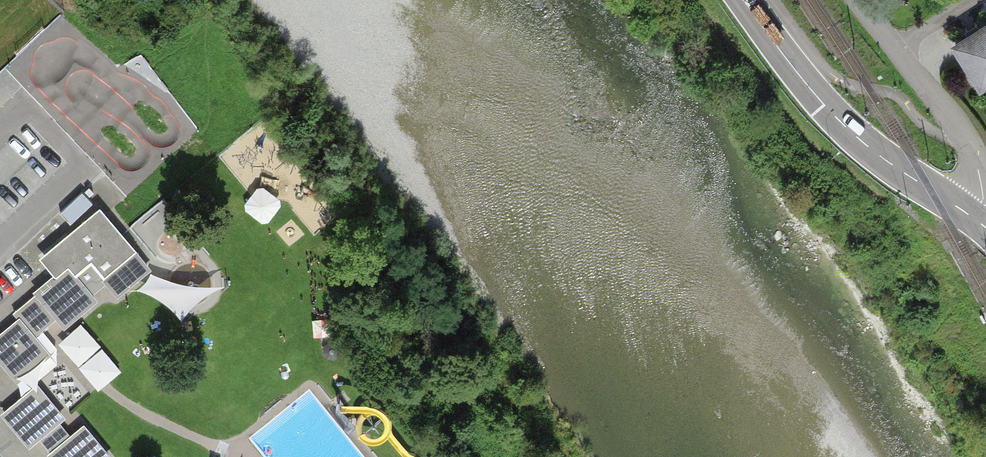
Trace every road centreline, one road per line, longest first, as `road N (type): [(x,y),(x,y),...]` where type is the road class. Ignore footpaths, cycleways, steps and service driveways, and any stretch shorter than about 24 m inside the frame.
road 1 (secondary): [(972,217),(877,154),(825,107),(744,0)]
road 2 (residential): [(860,0),(973,155),(983,186),(972,217)]

